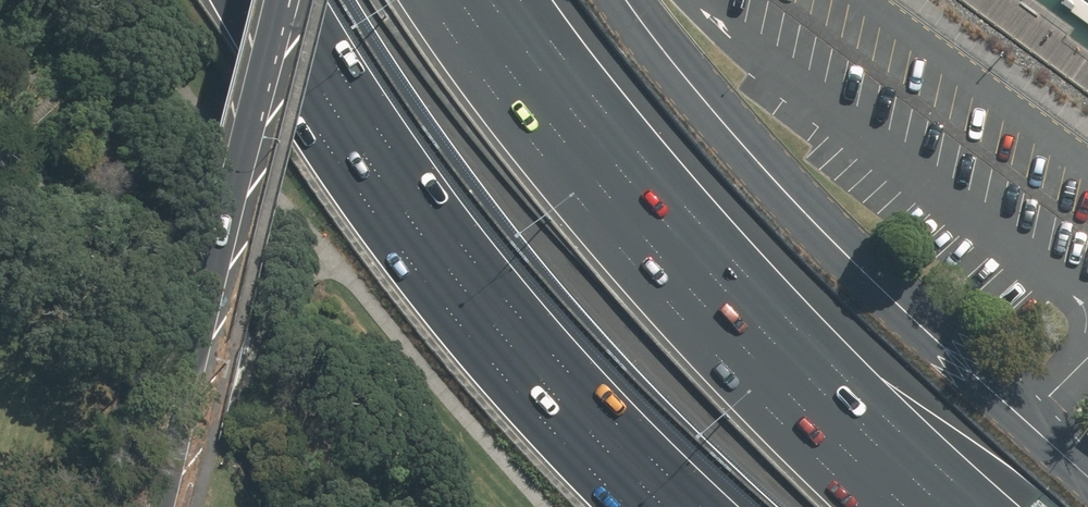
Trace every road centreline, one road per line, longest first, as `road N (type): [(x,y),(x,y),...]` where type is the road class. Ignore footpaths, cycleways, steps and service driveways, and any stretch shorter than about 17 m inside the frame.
road 1 (motorway): [(459,0),(597,183),(774,381),(915,506)]
road 2 (residential): [(626,0),(804,212),(1087,474)]
road 3 (motorway): [(703,506),(577,387),(443,224),(294,0)]
road 4 (secondary): [(286,0),(158,506)]

